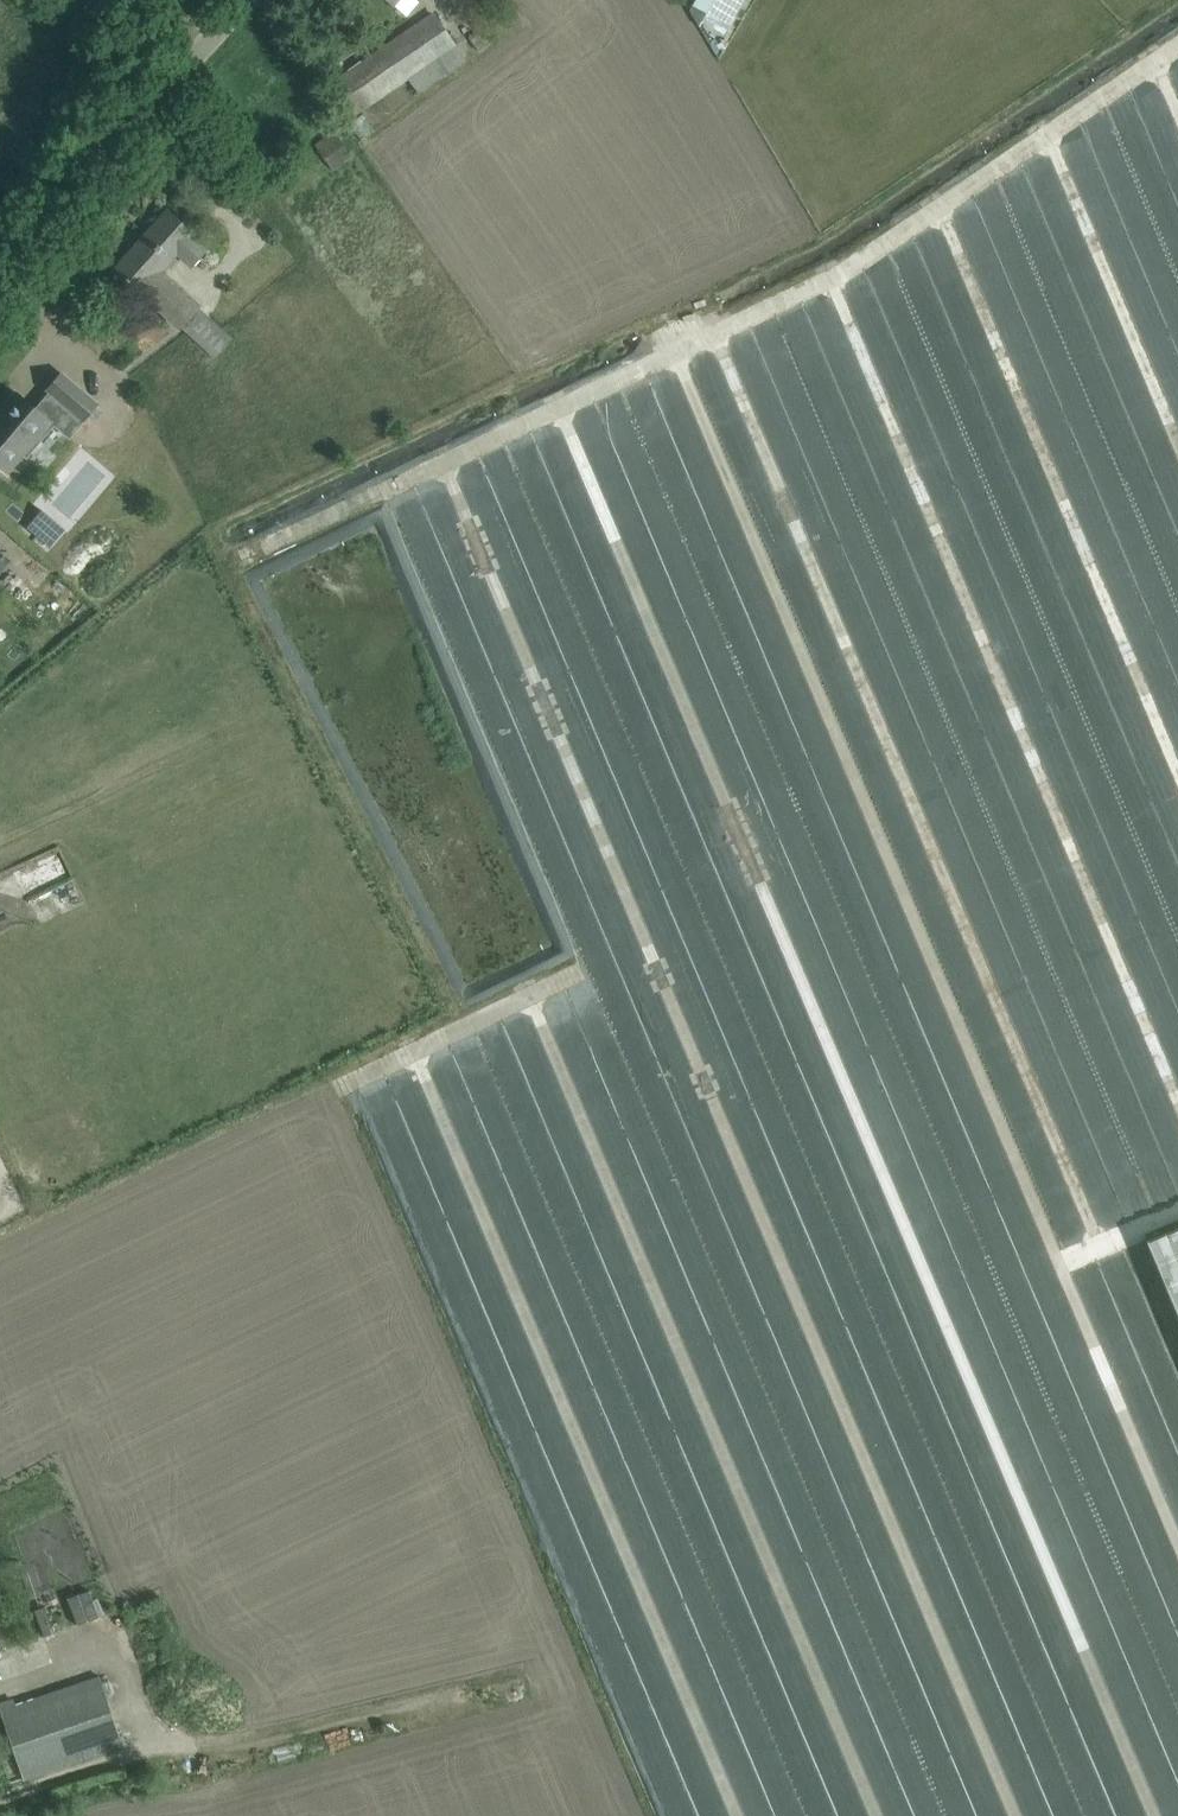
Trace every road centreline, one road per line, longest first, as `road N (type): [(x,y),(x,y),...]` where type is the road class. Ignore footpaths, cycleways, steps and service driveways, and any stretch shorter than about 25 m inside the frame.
road 1 (unclassified): [(0,270),(243,0)]

